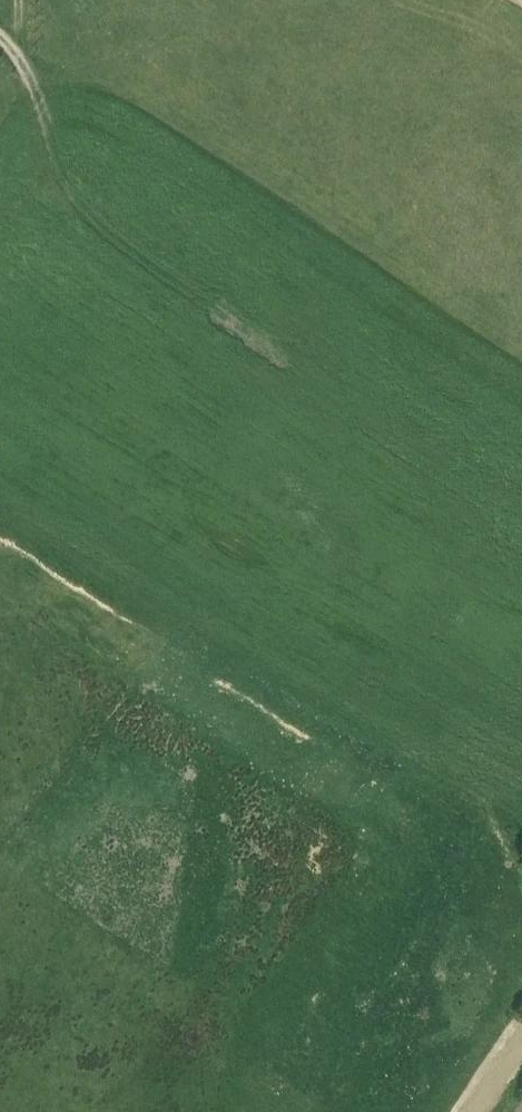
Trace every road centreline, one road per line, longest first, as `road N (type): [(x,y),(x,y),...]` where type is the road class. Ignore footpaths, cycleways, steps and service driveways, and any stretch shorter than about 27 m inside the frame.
road 1 (track): [(0,33),(14,42),(38,158),(70,206),(521,513)]

